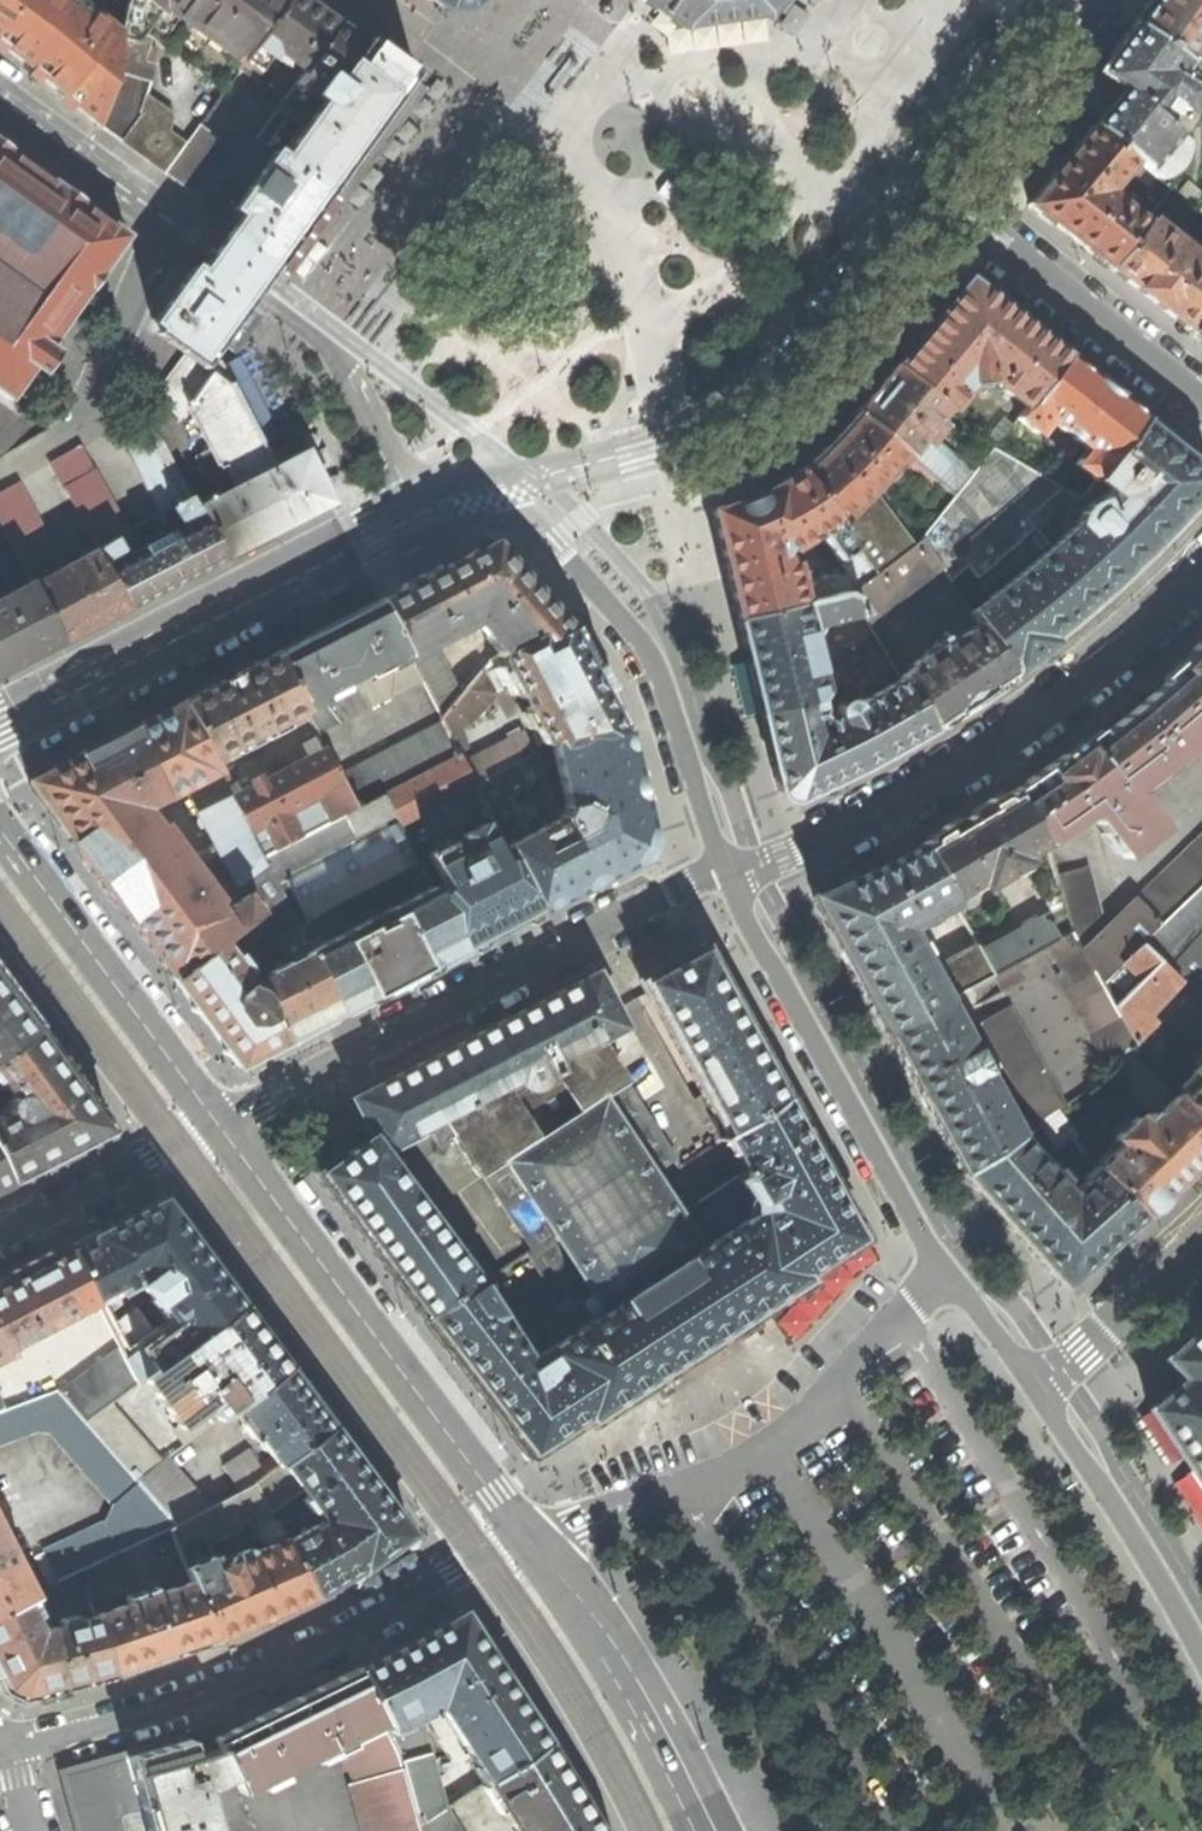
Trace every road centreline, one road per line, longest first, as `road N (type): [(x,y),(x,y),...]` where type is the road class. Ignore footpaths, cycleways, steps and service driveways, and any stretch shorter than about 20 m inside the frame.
road 1 (residential): [(1036,1387),(911,1236),(728,869)]
road 2 (unclassified): [(211,1131),(728,869)]
road 3 (unclassified): [(1201,576),(1109,664),(968,763),(840,834),(754,867),(728,869)]
road 4 (unclassified): [(14,1750),(92,1733),(281,1664),(535,1542)]
road 5 (tertiary): [(907,175),(734,372),(665,413),(488,473)]
road 6 (tertiary): [(535,1542),(211,1131)]
road 7 (residential): [(728,869),(653,658),(558,539),(488,473)]
road 8 (tertiary): [(419,499),(0,714)]
road 9 (residential): [(1201,405),(907,175)]
road 10 (tertiary): [(211,1131),(0,844)]
road 11 (tertiary): [(715,1830),(608,1641),(535,1542)]
road 12 (unclassified): [(213,254),(292,313),(350,371),(419,499)]
road 13 (residential): [(183,233),(152,282),(100,407),(84,427),(0,477)]
road 14 (residential): [(1201,1652),(1036,1387)]
road 15 (unclassified): [(0,1238),(211,1131)]
road 16 (tertiary): [(907,175),(999,50),(1054,0)]
road 17 (residential): [(0,105),(183,233)]
road 18 (residential): [(1060,1370),(1201,1241)]

